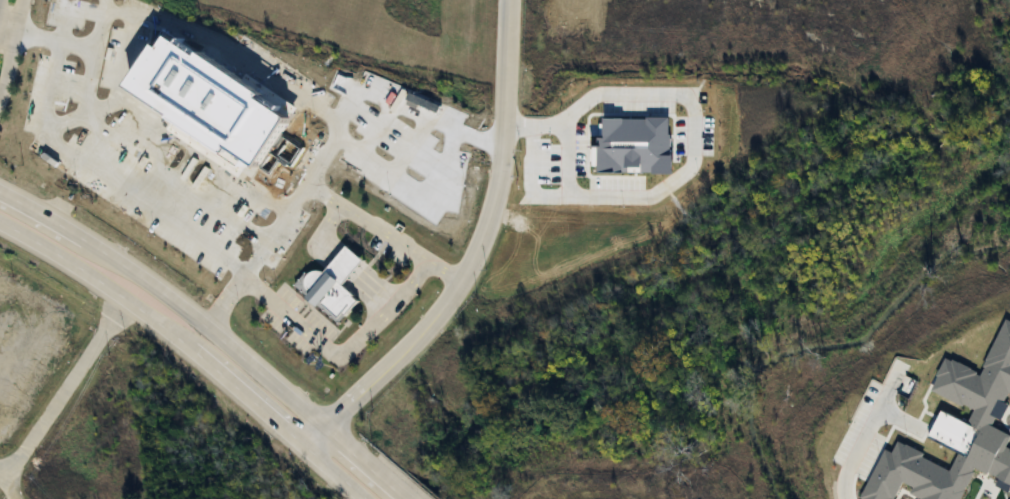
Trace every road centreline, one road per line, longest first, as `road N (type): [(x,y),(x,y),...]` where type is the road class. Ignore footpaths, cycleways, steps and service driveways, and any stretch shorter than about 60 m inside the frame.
road 1 (residential): [(308,446),(408,347),(478,246),(501,161),(508,0)]
road 2 (secondary): [(406,498),(167,289),(0,189)]
road 3 (secondary): [(0,217),(183,330),(364,498)]

